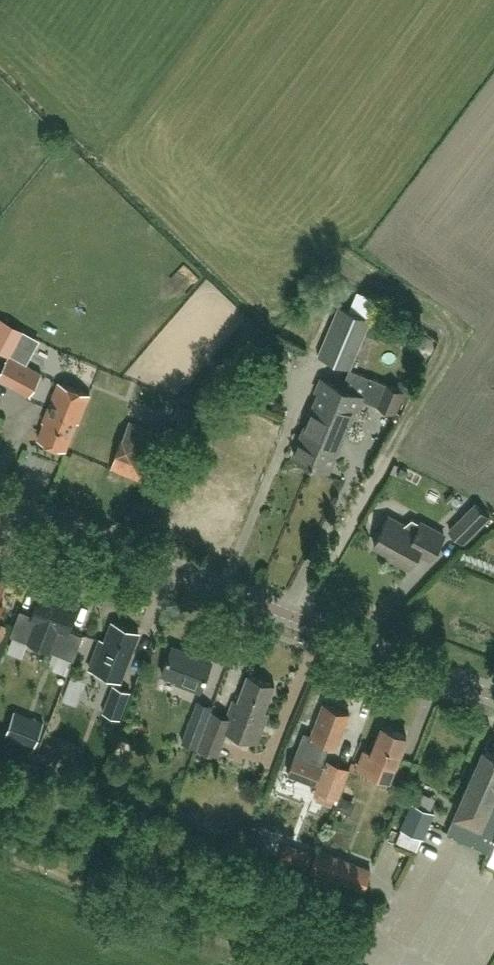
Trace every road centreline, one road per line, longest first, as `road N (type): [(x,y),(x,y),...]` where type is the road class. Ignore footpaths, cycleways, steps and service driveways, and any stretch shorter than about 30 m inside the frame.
road 1 (tertiary): [(493,696),(0,504)]

